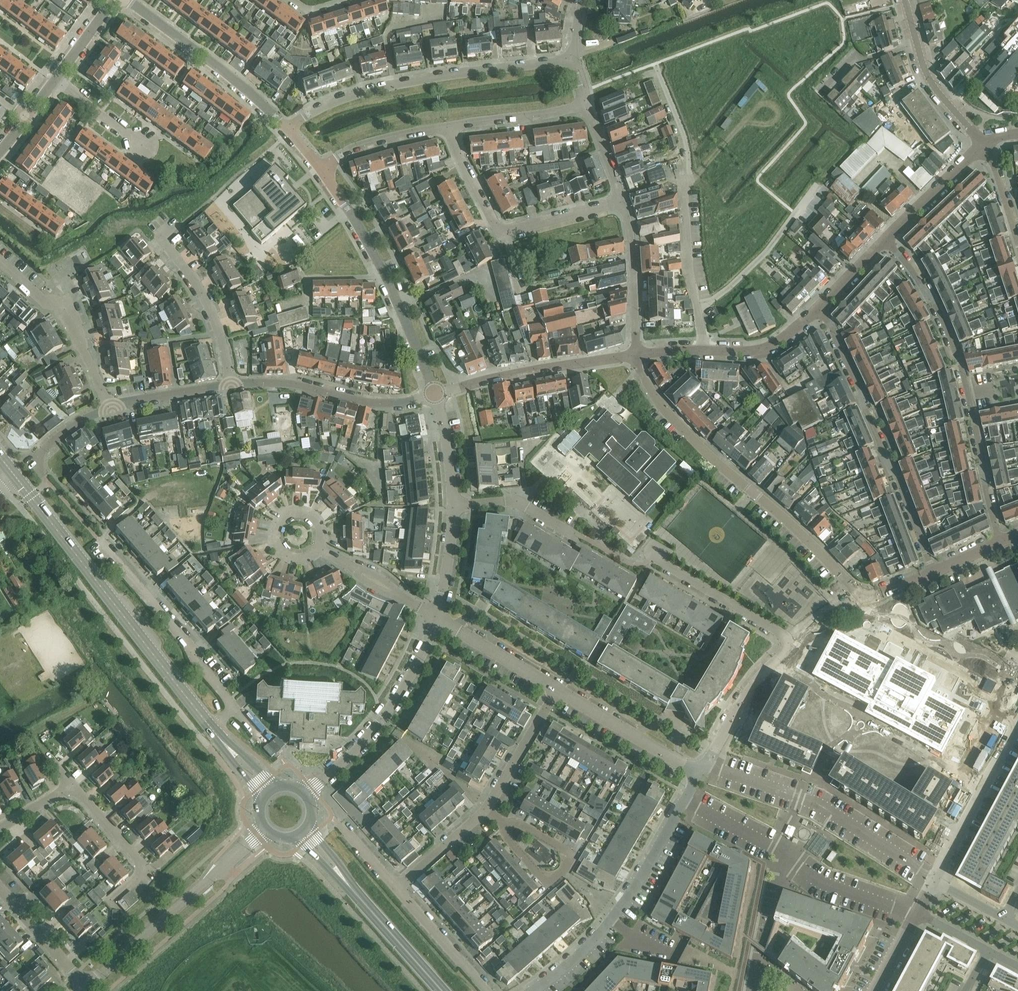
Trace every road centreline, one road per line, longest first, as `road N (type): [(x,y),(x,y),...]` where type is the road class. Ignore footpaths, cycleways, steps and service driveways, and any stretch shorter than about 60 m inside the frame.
road 1 (residential): [(782,636),(655,562),(622,562),(526,509),(455,504)]
road 2 (residential): [(861,597),(669,415),(635,355)]
road 3 (tertiary): [(209,726),(15,478)]
road 4 (residential): [(574,59),(342,97),(290,130)]
road 5 (residential): [(928,574),(819,305)]
road 6 (residential): [(703,350),(688,263),(686,154),(656,68)]
road 7 (residential): [(685,800),(814,878),(914,913)]
road 8 (residential): [(707,764),(820,806),(934,880)]
road 9 (residential): [(436,392),(375,248),(321,166)]
road 10 (unclassified): [(531,990),(589,944),(685,800)]
road 11 (residential): [(85,985),(265,831)]
road 12 (residential): [(306,795),(392,708),(437,619)]
road 13 (residential): [(234,709),(98,542)]
road 14 (residential): [(290,130),(126,0)]
road 15 (residential): [(231,384),(282,382),(370,403),(436,392)]
road 16 (residential): [(436,392),(635,355)]
road 17 (residential): [(110,407),(61,307),(0,262)]
road 18 (residential): [(231,384),(216,323),(161,238),(178,225)]
road 19 (unclassified): [(502,821),(509,842),(548,883),(572,854),(512,822)]
road 20 (residential): [(934,880),(1017,721)]
road 21 (residential): [(891,240),(926,293),(968,396)]
road 22 (residential): [(699,778),(555,691)]
road 23 (residential): [(112,901),(146,869),(72,787)]
road 24 (residential): [(635,355),(624,201)]
road 25 (residential): [(968,396),(999,542)]
road 26 (residential): [(448,128),(587,107)]
road 27 (unclassified): [(486,812),(555,691)]
road 28 (unclassified): [(437,619),(319,547)]
road 29 (residential): [(555,691),(437,619)]
road 30 (tertiary): [(441,990),(351,888)]
road 31 (residential): [(891,240),(985,144)]
road 32 (unclassified): [(487,990),(398,890)]
road 33 (residential): [(321,166),(448,128)]
road 34 (residential): [(703,350),(765,348),(819,305)]
road 35 (residential): [(85,985),(0,890)]
road 36 (residential): [(504,231),(624,201)]
road 37 (residential): [(110,407),(231,384)]
road 38 (residential): [(985,144),(937,91),(918,45)]

